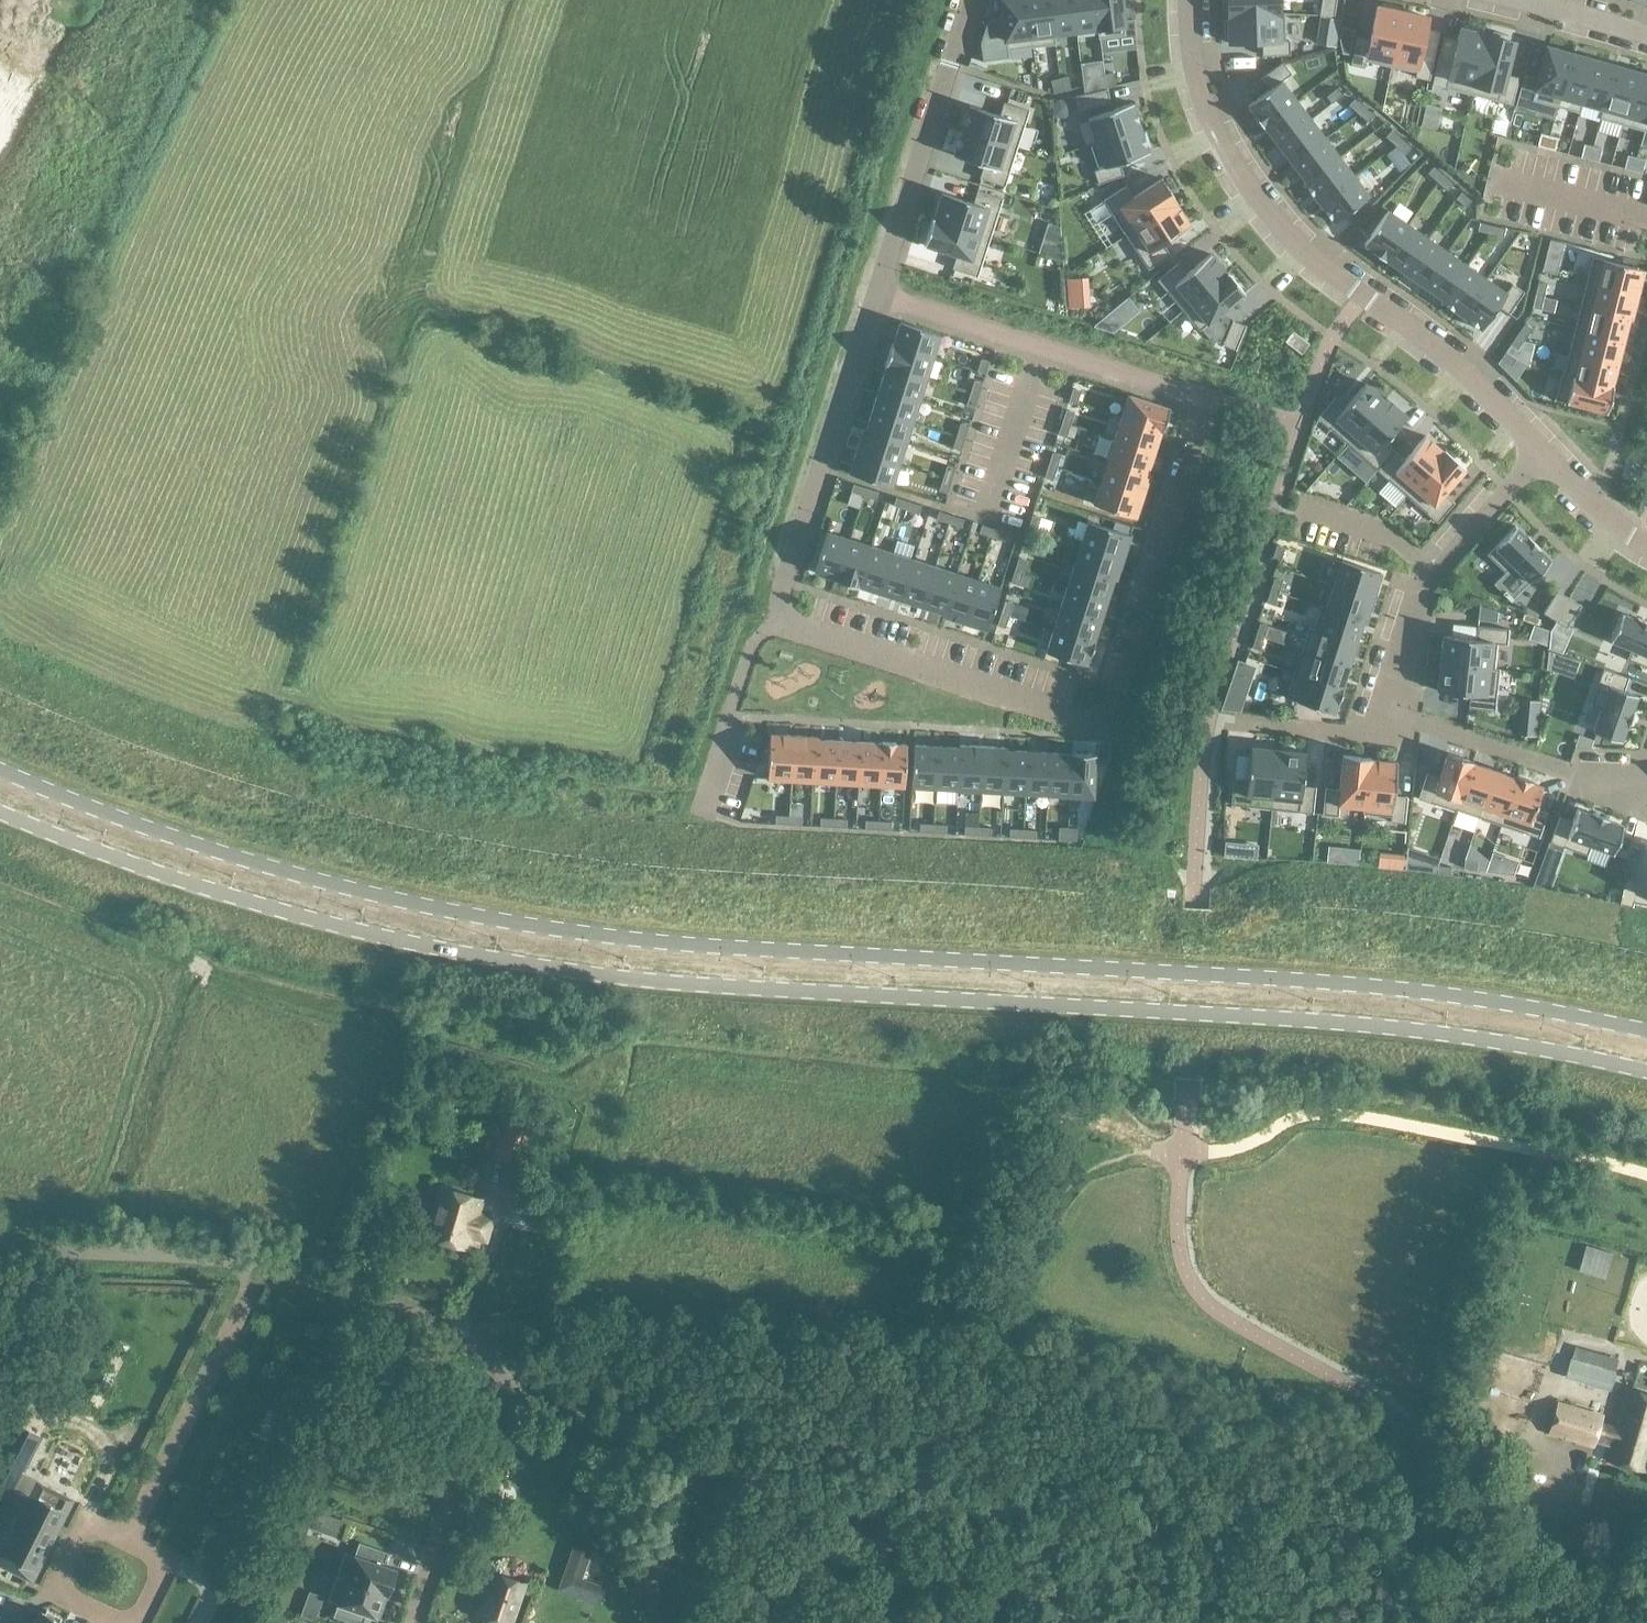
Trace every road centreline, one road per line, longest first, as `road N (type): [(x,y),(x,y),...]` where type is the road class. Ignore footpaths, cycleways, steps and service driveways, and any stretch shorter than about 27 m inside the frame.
road 1 (secondary): [(1646,1030),(1341,984),(659,944),(481,921),(295,875),(55,796),(0,770)]
road 2 (secondary): [(0,813),(264,907),(600,977),(1418,1031),(1646,1072)]
road 3 (residential): [(775,619),(1074,717),(1104,711),(1115,700),(1211,401),(877,300)]
road 4 (unclassified): [(1104,1622),(498,1364)]
road 5 (residential): [(905,1186),(616,1142),(569,1326),(470,1328),(450,1338)]
road 6 (residential): [(1540,454),(1454,362),(1283,235),(1221,134),(1194,36),(1192,0)]
road 7 (residential): [(877,300),(775,619)]
road 8 (residential): [(968,0),(877,300)]
road 9 (residential): [(1540,454),(1422,586),(1389,713)]
road 10 (residential): [(129,1541),(262,1266)]
road 11 (residential): [(498,1364),(414,1622)]
road 12 (residential): [(1389,713),(1646,799)]
road 13 (residential): [(129,1541),(100,1529),(83,1534),(62,1571),(67,1595),(113,1620),(134,1619),(159,1581),(146,1549)]
road 14 (unclassified): [(262,1266),(0,1245)]
road 15 (residential): [(775,619),(755,642),(703,806)]
road 16 (unclassified): [(450,1338),(385,1305),(262,1266)]
road 17 (residential): [(1237,721),(1384,736),(1389,713)]
road 18 (residential): [(1646,544),(1540,454)]
road 19 (residential): [(1646,34),(1521,0)]

